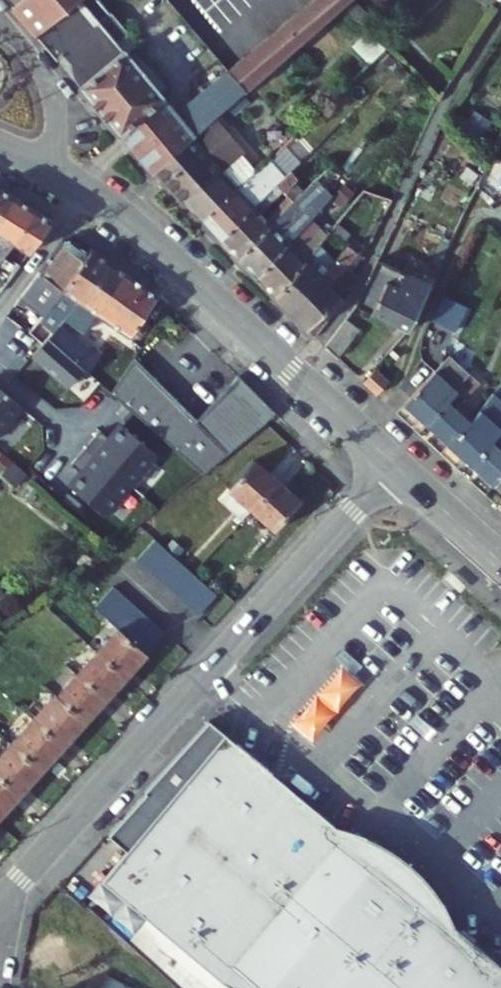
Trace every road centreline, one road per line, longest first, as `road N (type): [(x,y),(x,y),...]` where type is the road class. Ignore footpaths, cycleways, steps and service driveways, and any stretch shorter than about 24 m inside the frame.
road 1 (residential): [(395,463),(3,900)]
road 2 (tertiary): [(395,463),(168,254),(48,166)]
road 3 (residential): [(48,166),(57,125),(51,90),(37,60),(0,22)]
road 4 (tertiary): [(500,559),(395,463)]

